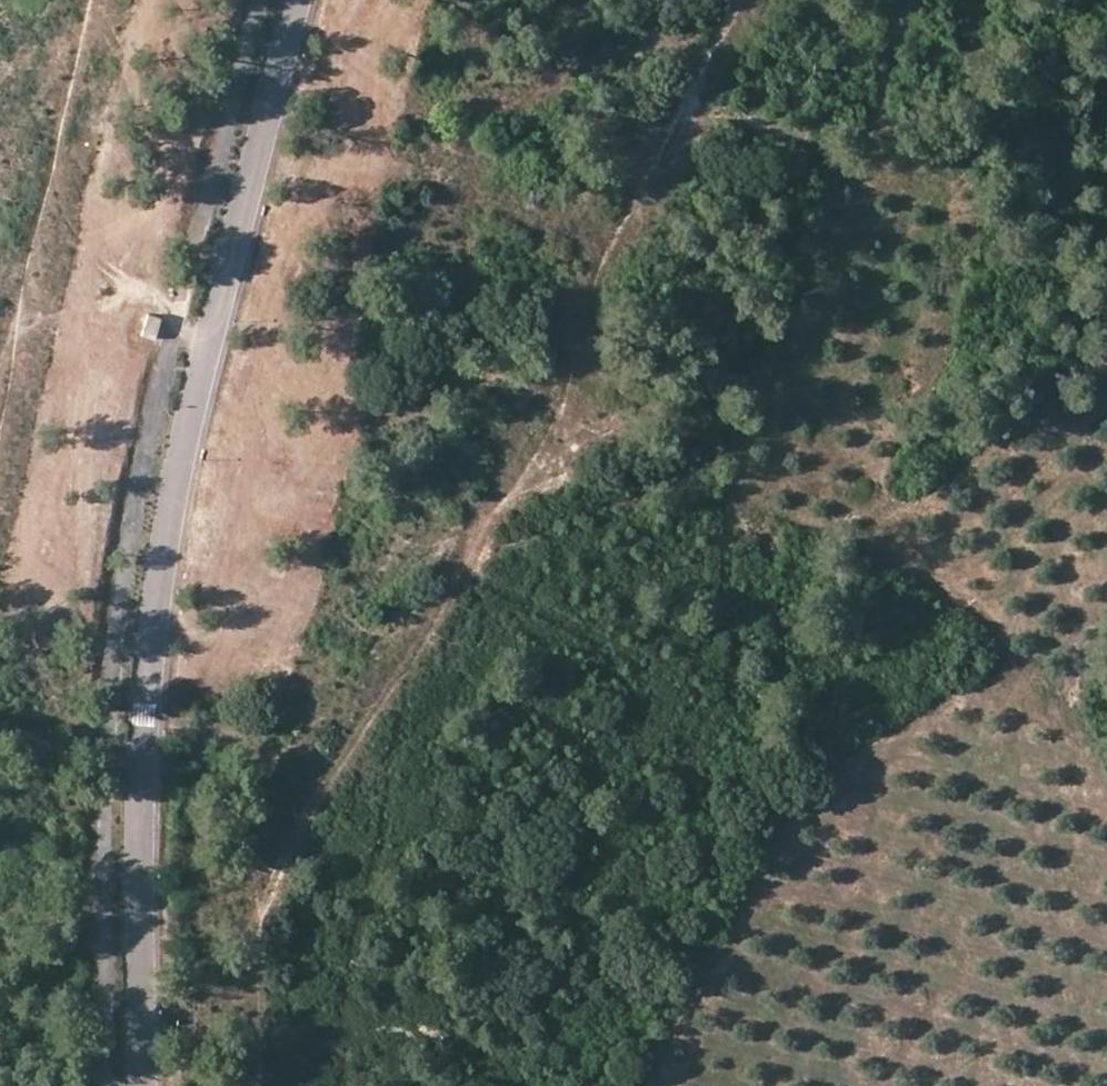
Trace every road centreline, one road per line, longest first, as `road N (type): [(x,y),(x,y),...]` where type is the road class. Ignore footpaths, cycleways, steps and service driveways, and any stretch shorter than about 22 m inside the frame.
road 1 (tertiary): [(146,1085),(138,861),(151,649),(185,453),(275,83),(304,0)]
road 2 (track): [(0,430),(22,292),(92,0)]

